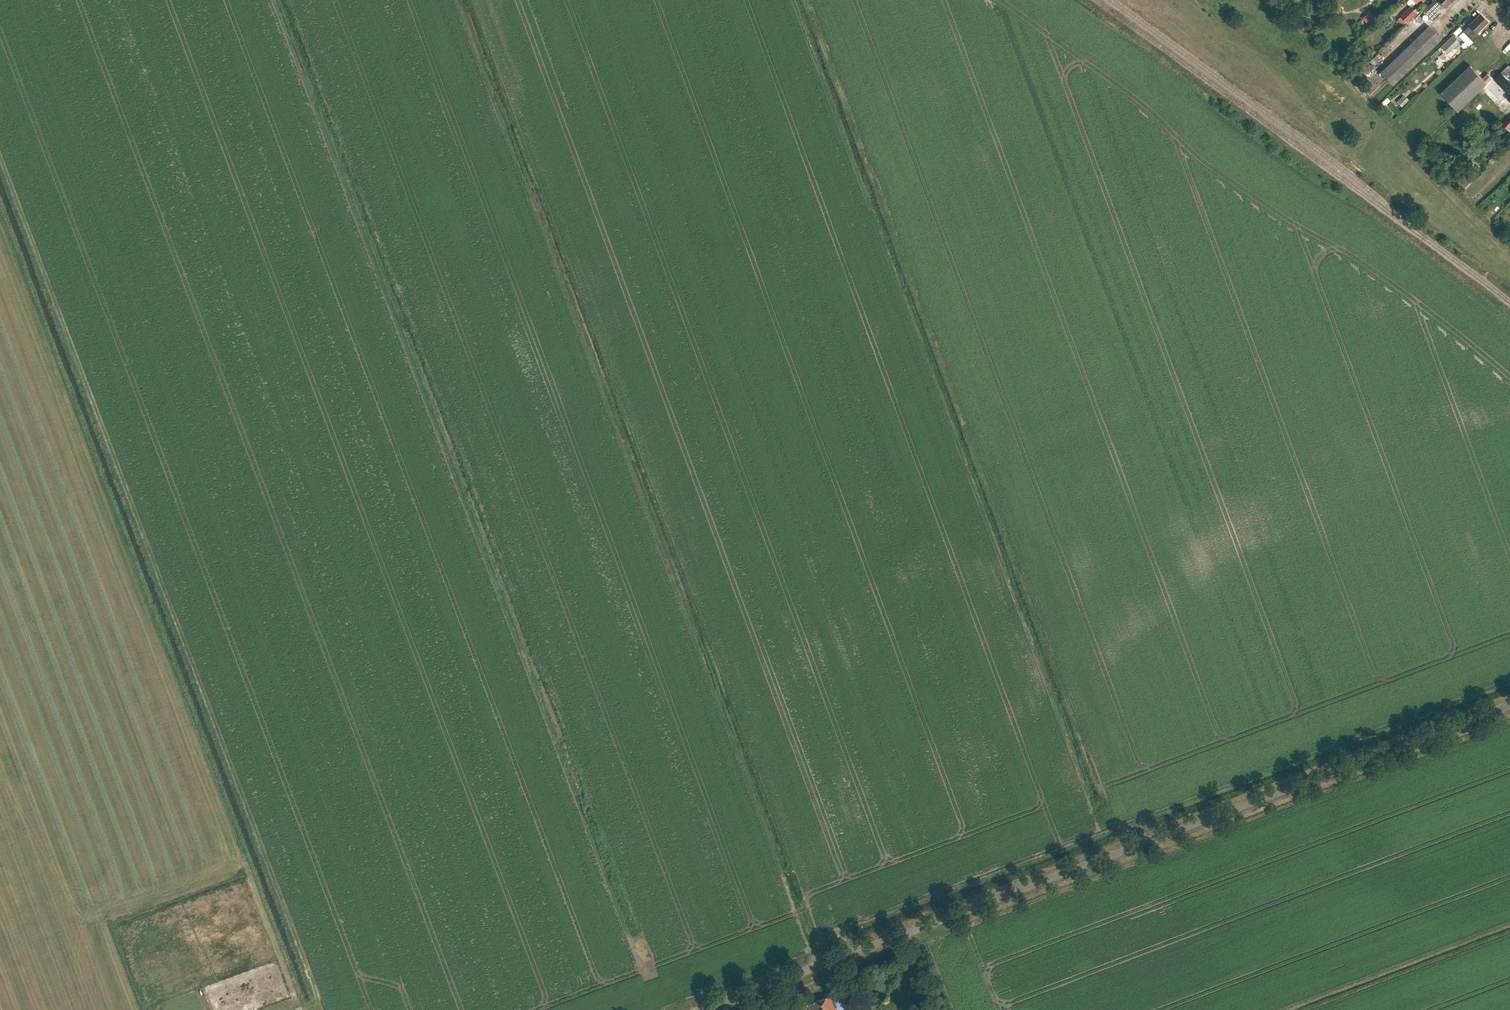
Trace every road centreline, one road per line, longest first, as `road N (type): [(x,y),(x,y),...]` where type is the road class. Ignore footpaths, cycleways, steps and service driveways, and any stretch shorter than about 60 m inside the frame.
road 1 (unclassified): [(701,1009),(1509,705)]

